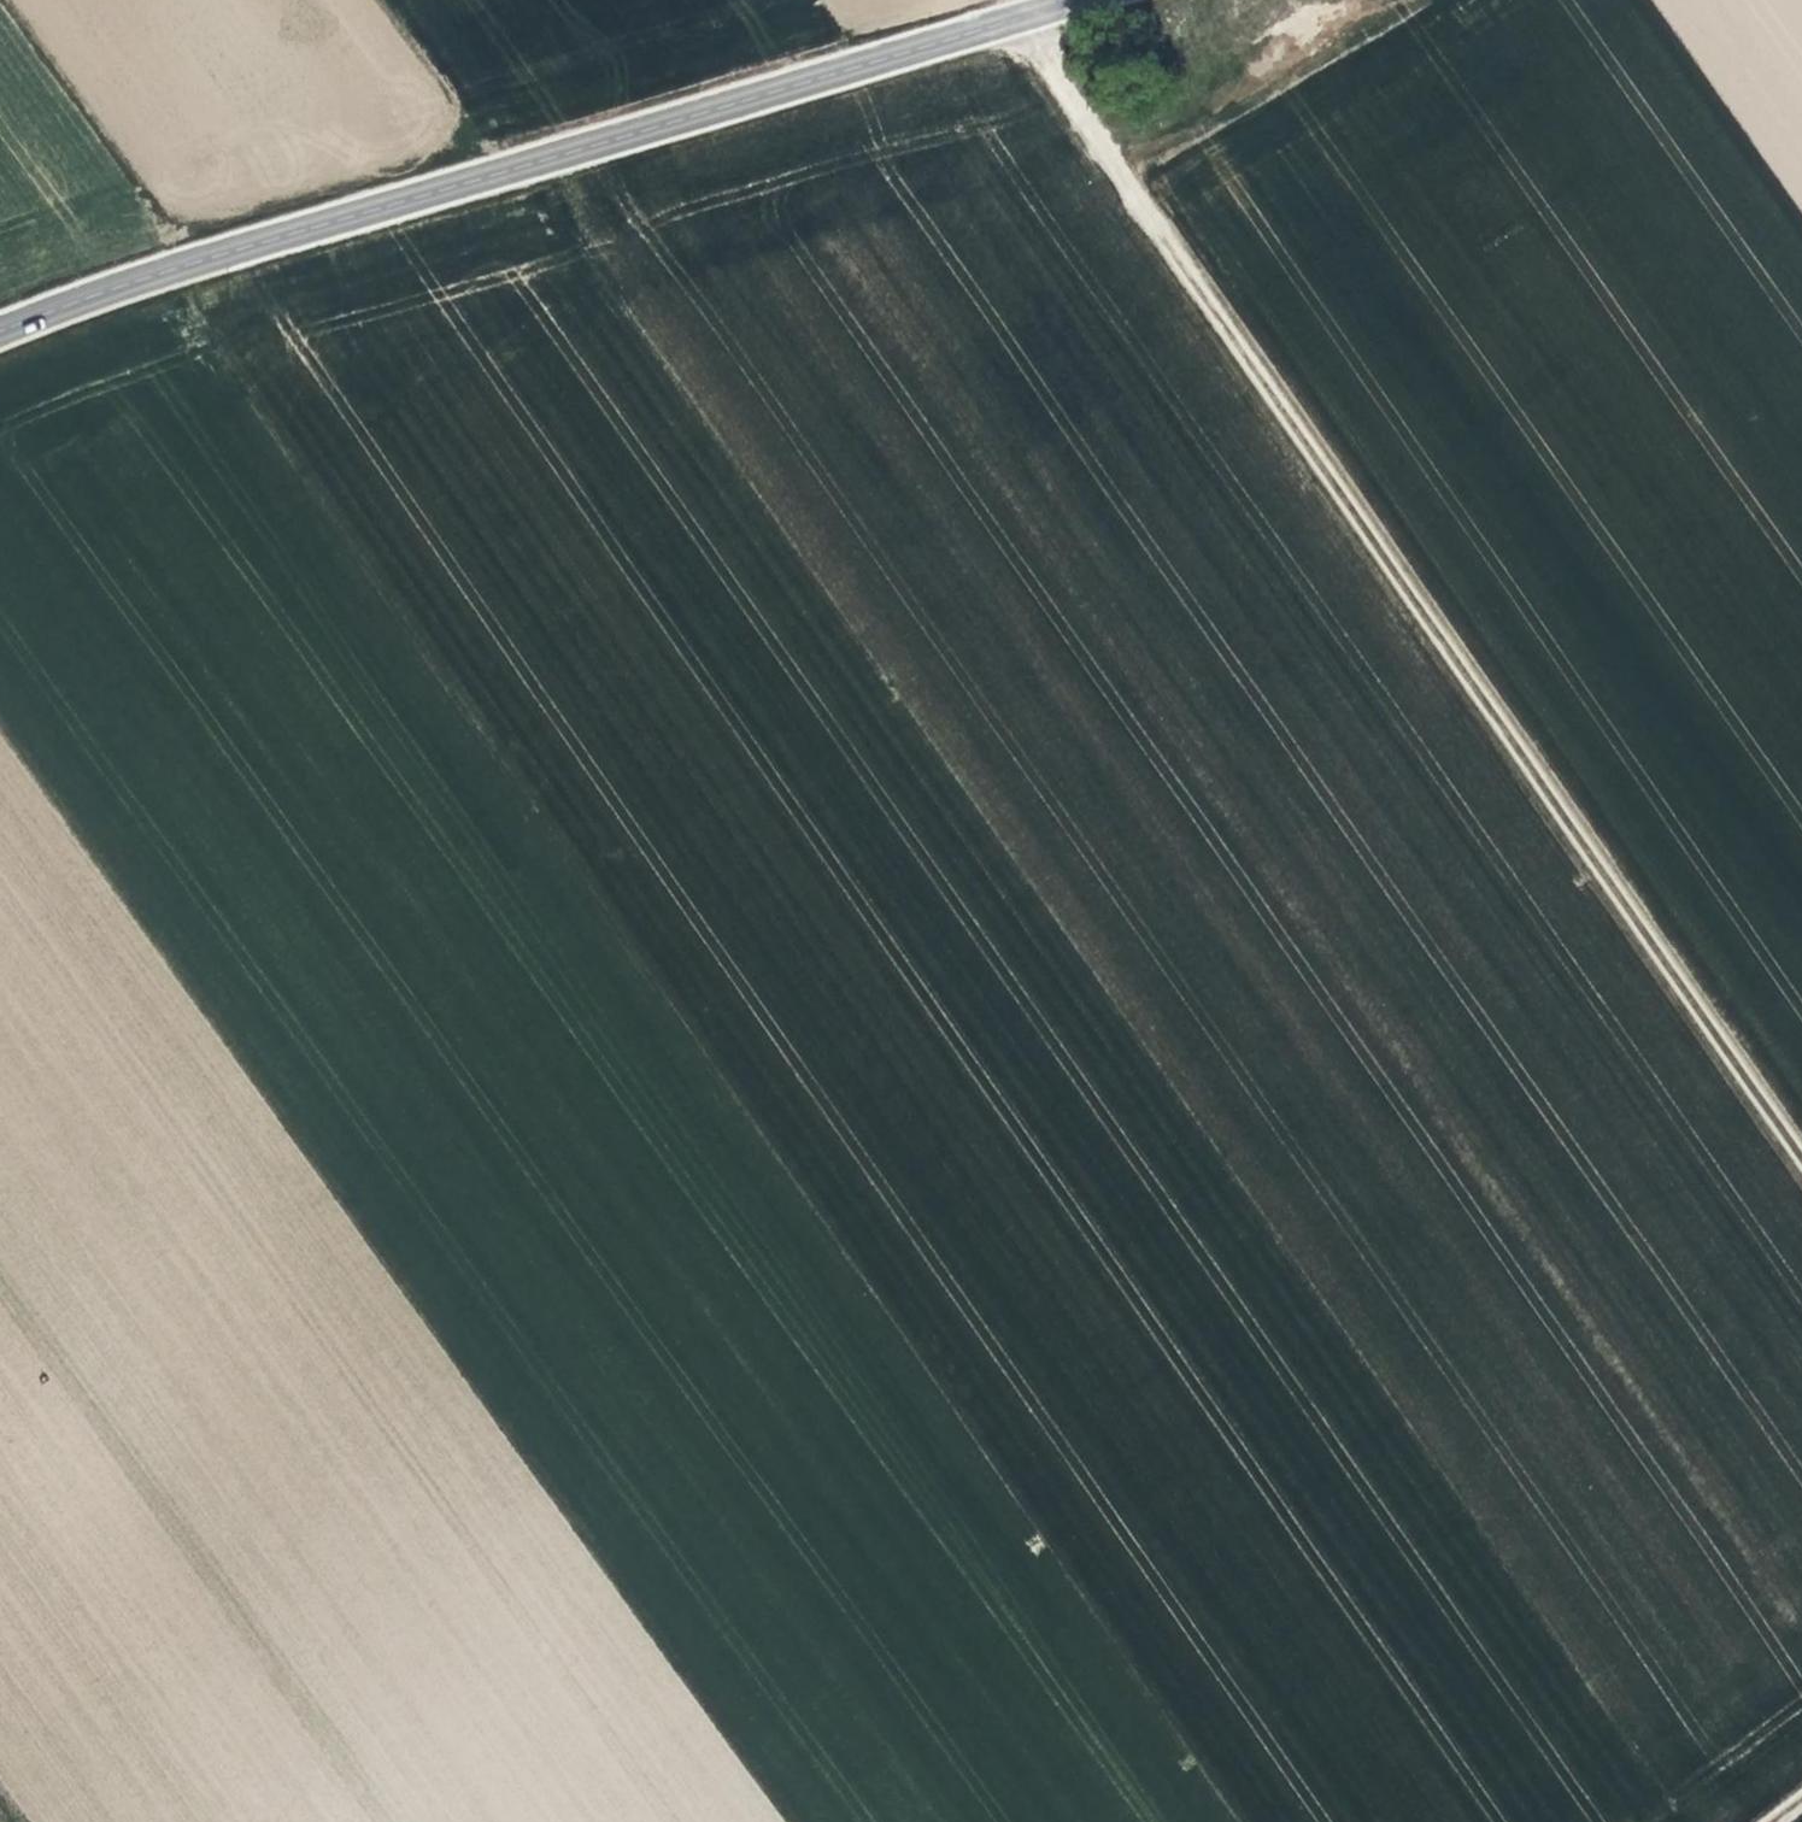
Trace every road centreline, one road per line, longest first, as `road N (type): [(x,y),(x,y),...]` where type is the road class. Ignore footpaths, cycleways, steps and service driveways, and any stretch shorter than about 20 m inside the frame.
road 1 (track): [(1801,1149),(1103,133),(1032,0)]
road 2 (tertiary): [(0,329),(236,249),(1092,0)]

